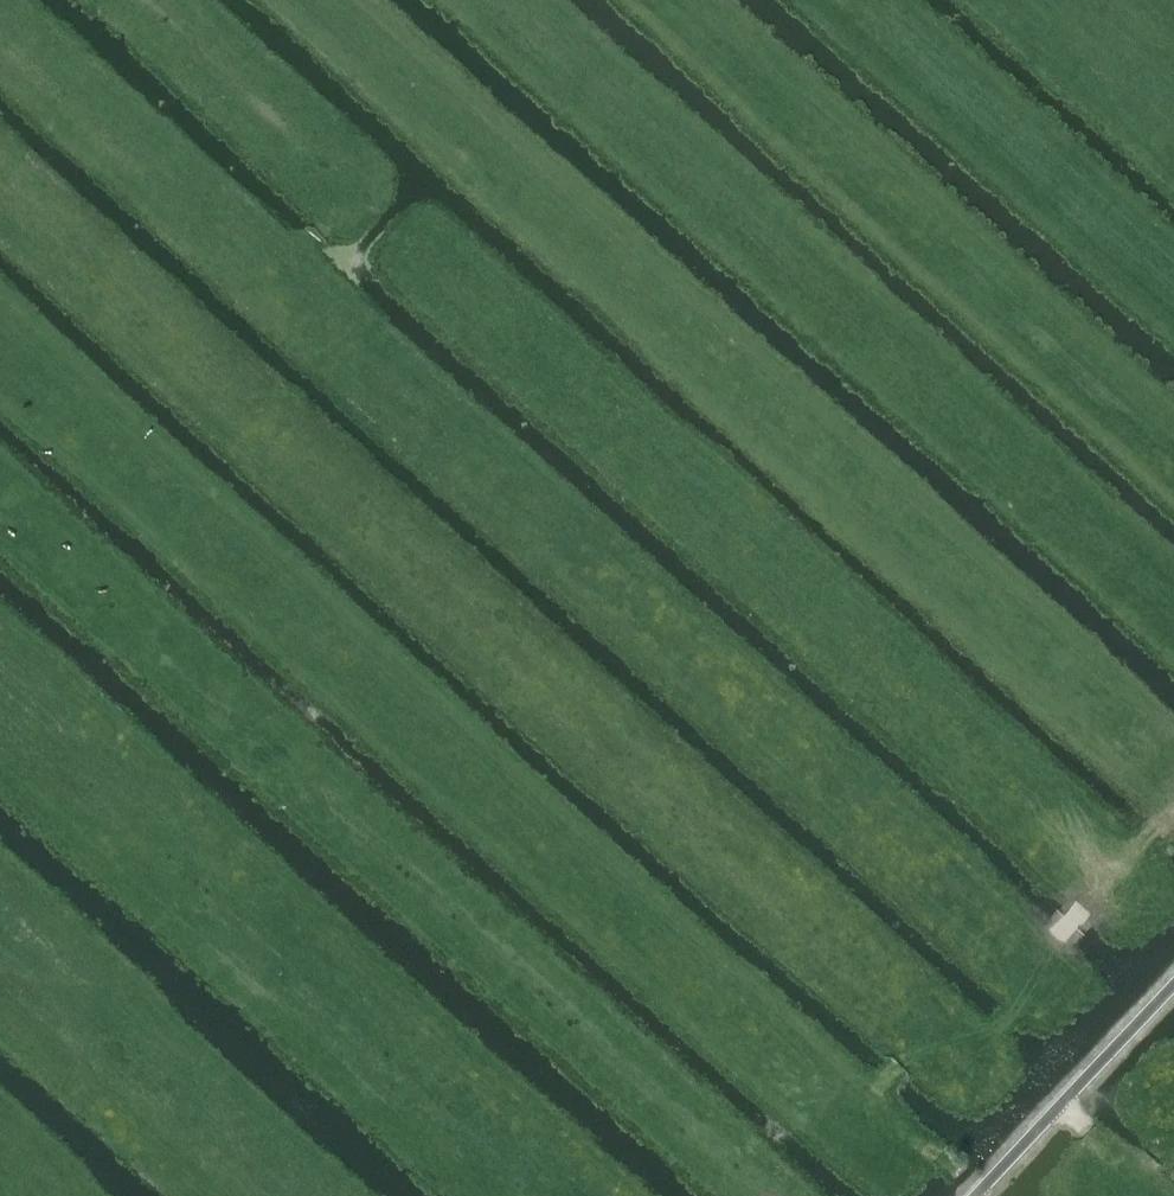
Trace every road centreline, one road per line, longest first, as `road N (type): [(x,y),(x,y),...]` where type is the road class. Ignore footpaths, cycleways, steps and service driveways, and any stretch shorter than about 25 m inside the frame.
road 1 (unclassified): [(975,1195),(1173,981)]

